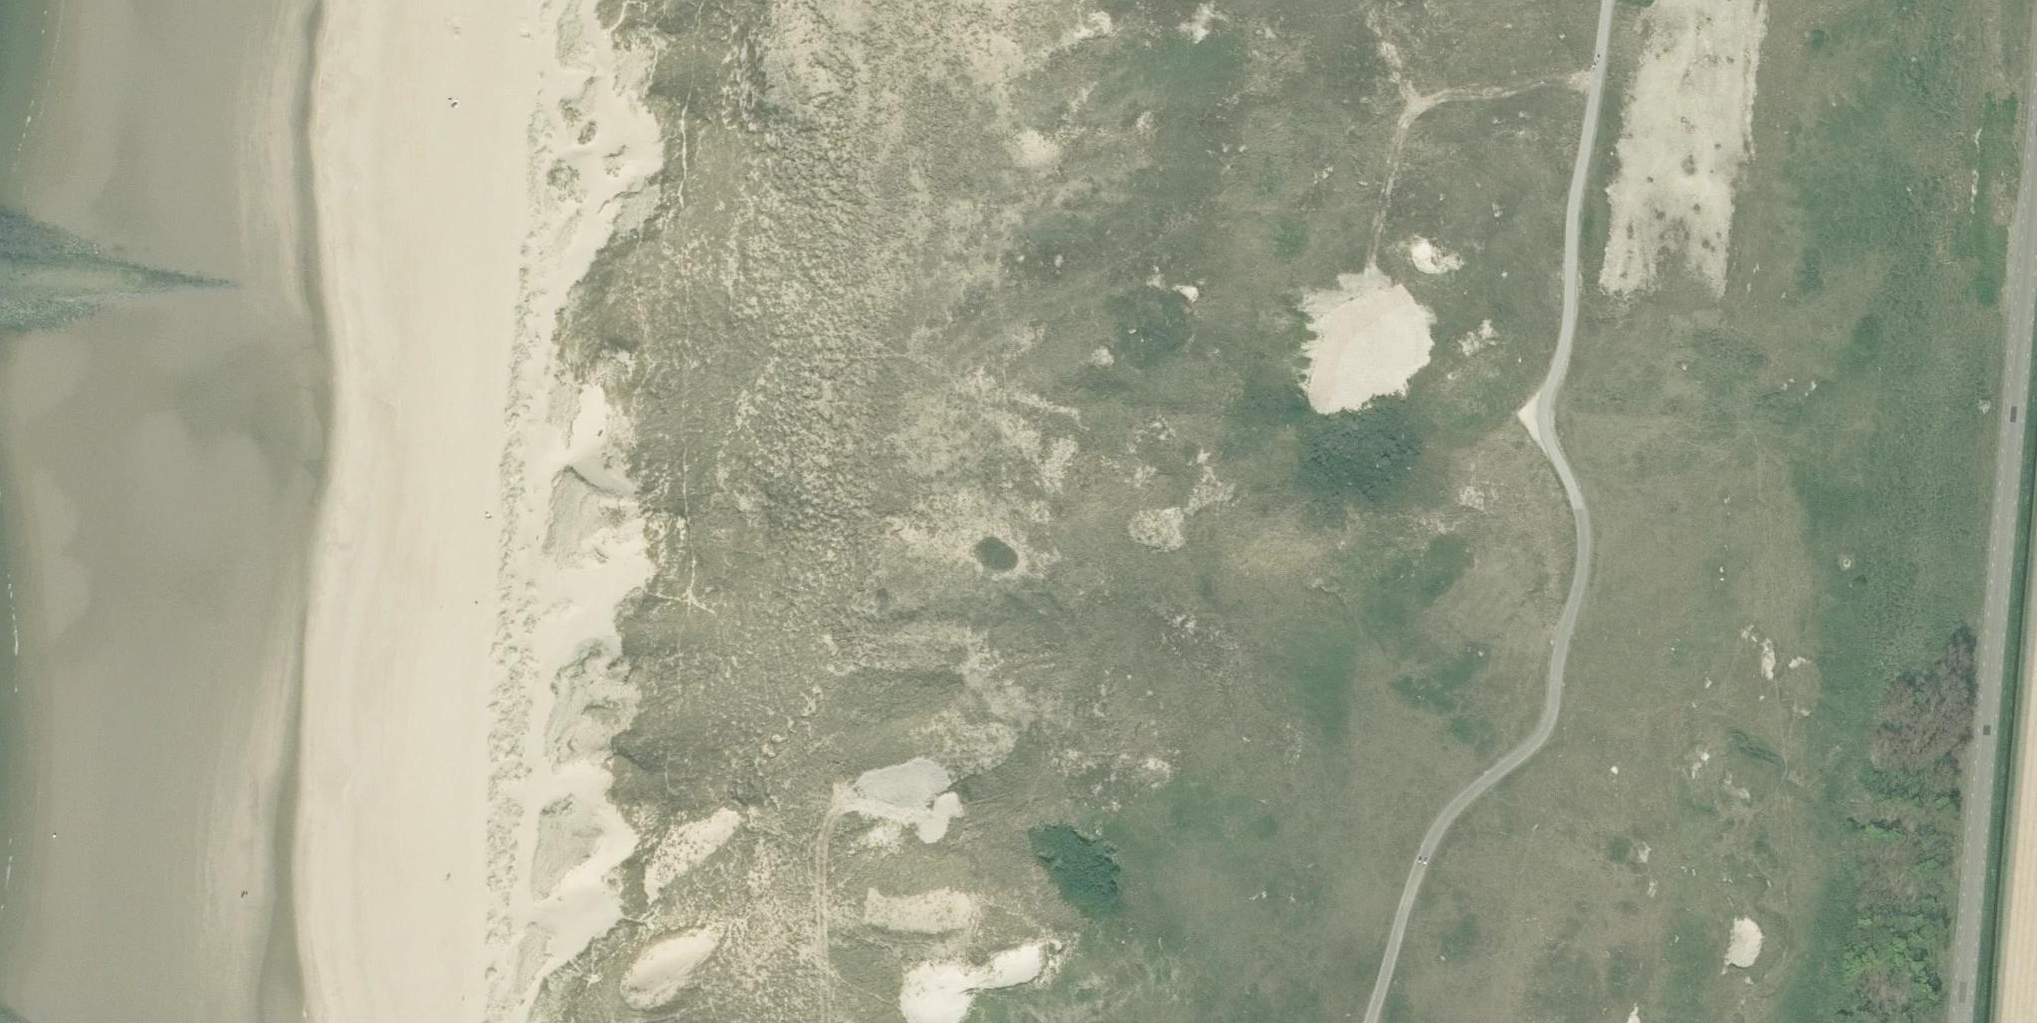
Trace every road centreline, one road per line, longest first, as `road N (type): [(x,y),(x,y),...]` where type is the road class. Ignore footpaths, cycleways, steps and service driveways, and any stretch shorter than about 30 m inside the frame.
road 1 (tertiary): [(1962,1022),(2036,180)]

